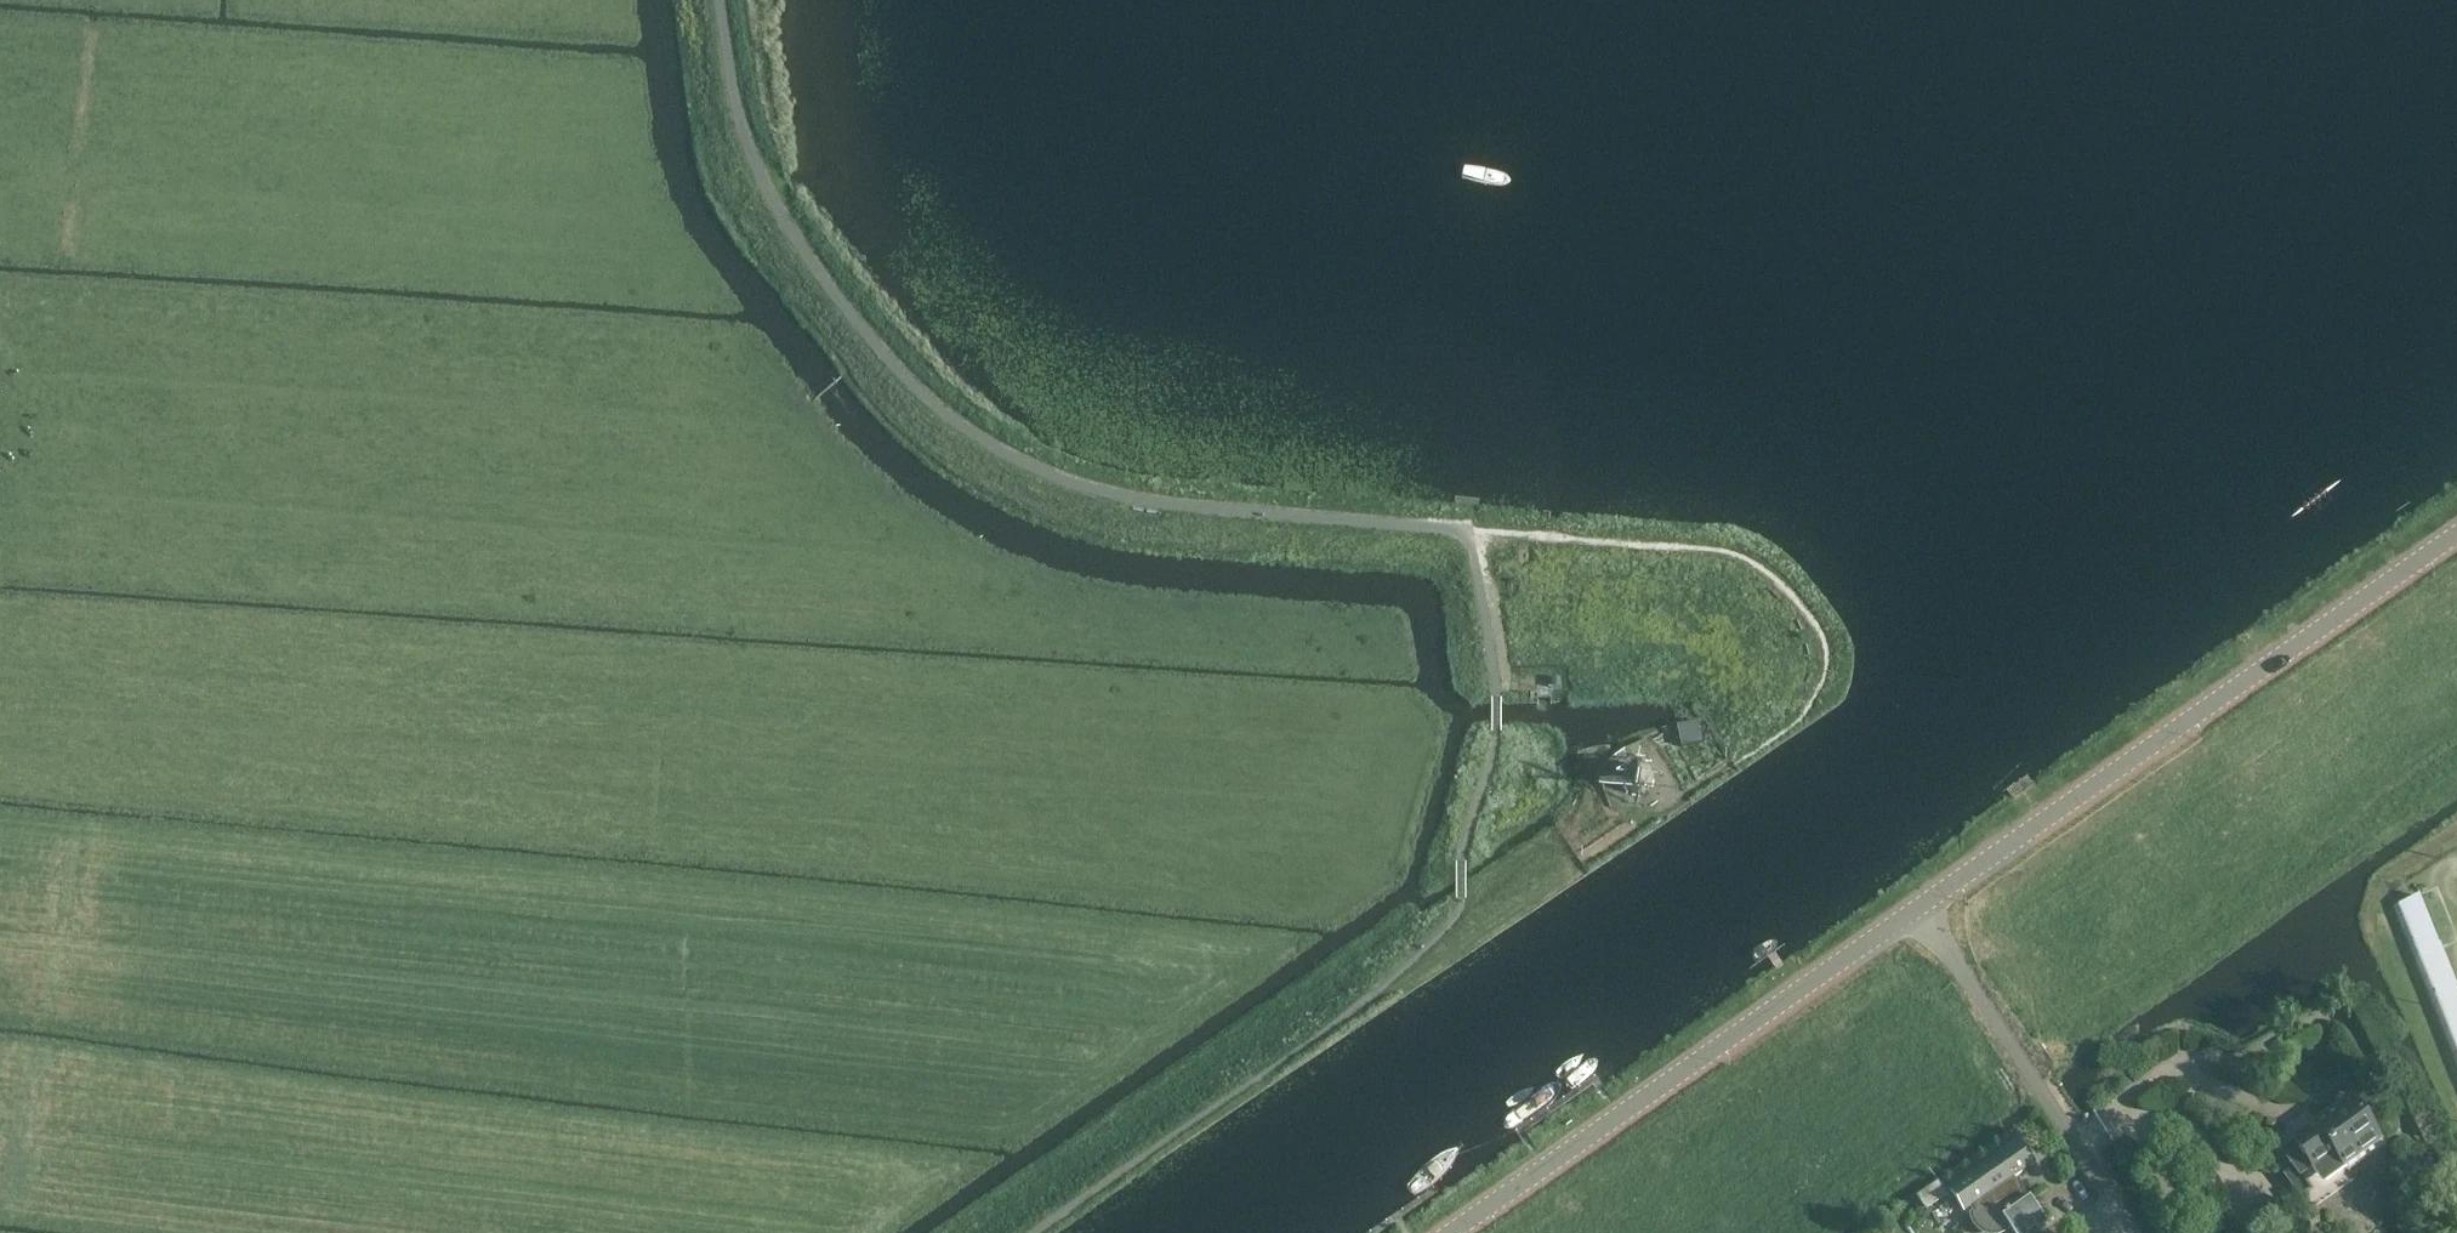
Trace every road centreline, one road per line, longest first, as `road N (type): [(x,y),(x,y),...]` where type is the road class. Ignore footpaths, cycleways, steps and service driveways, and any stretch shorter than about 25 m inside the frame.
road 1 (tertiary): [(1449,1232),(2456,530)]

